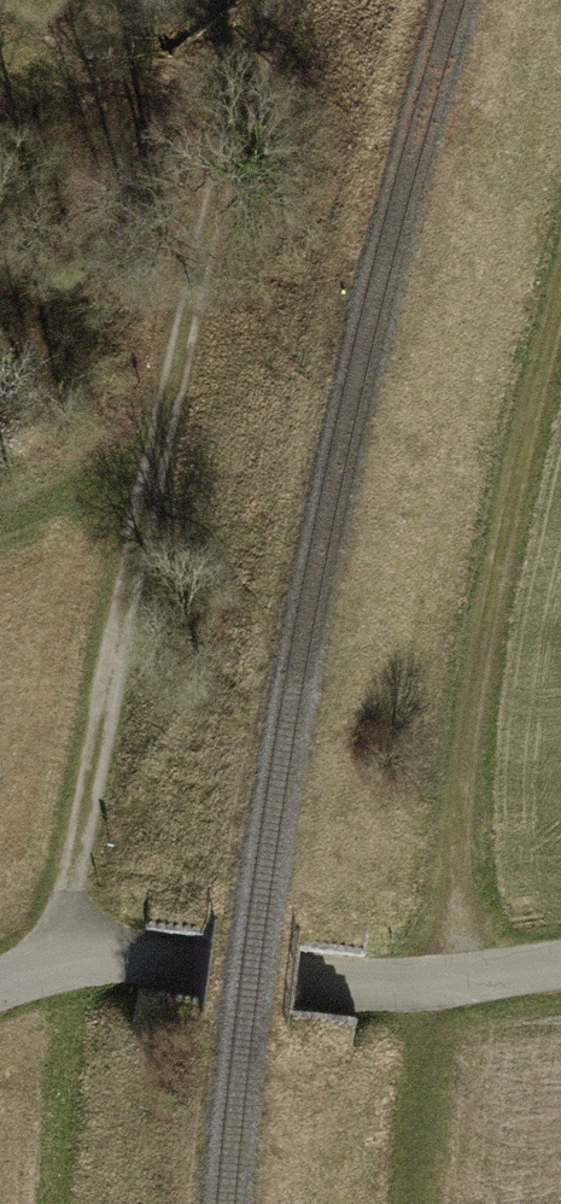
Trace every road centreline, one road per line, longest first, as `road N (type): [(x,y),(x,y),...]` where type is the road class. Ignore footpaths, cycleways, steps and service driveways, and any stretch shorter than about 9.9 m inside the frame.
road 1 (track): [(287,0),(158,441),(67,940)]
road 2 (track): [(454,974),(476,692),(560,310)]
road 3 (unclassified): [(0,973),(67,940),(340,978),(560,972)]
road 4 (track): [(65,1203),(67,940)]

